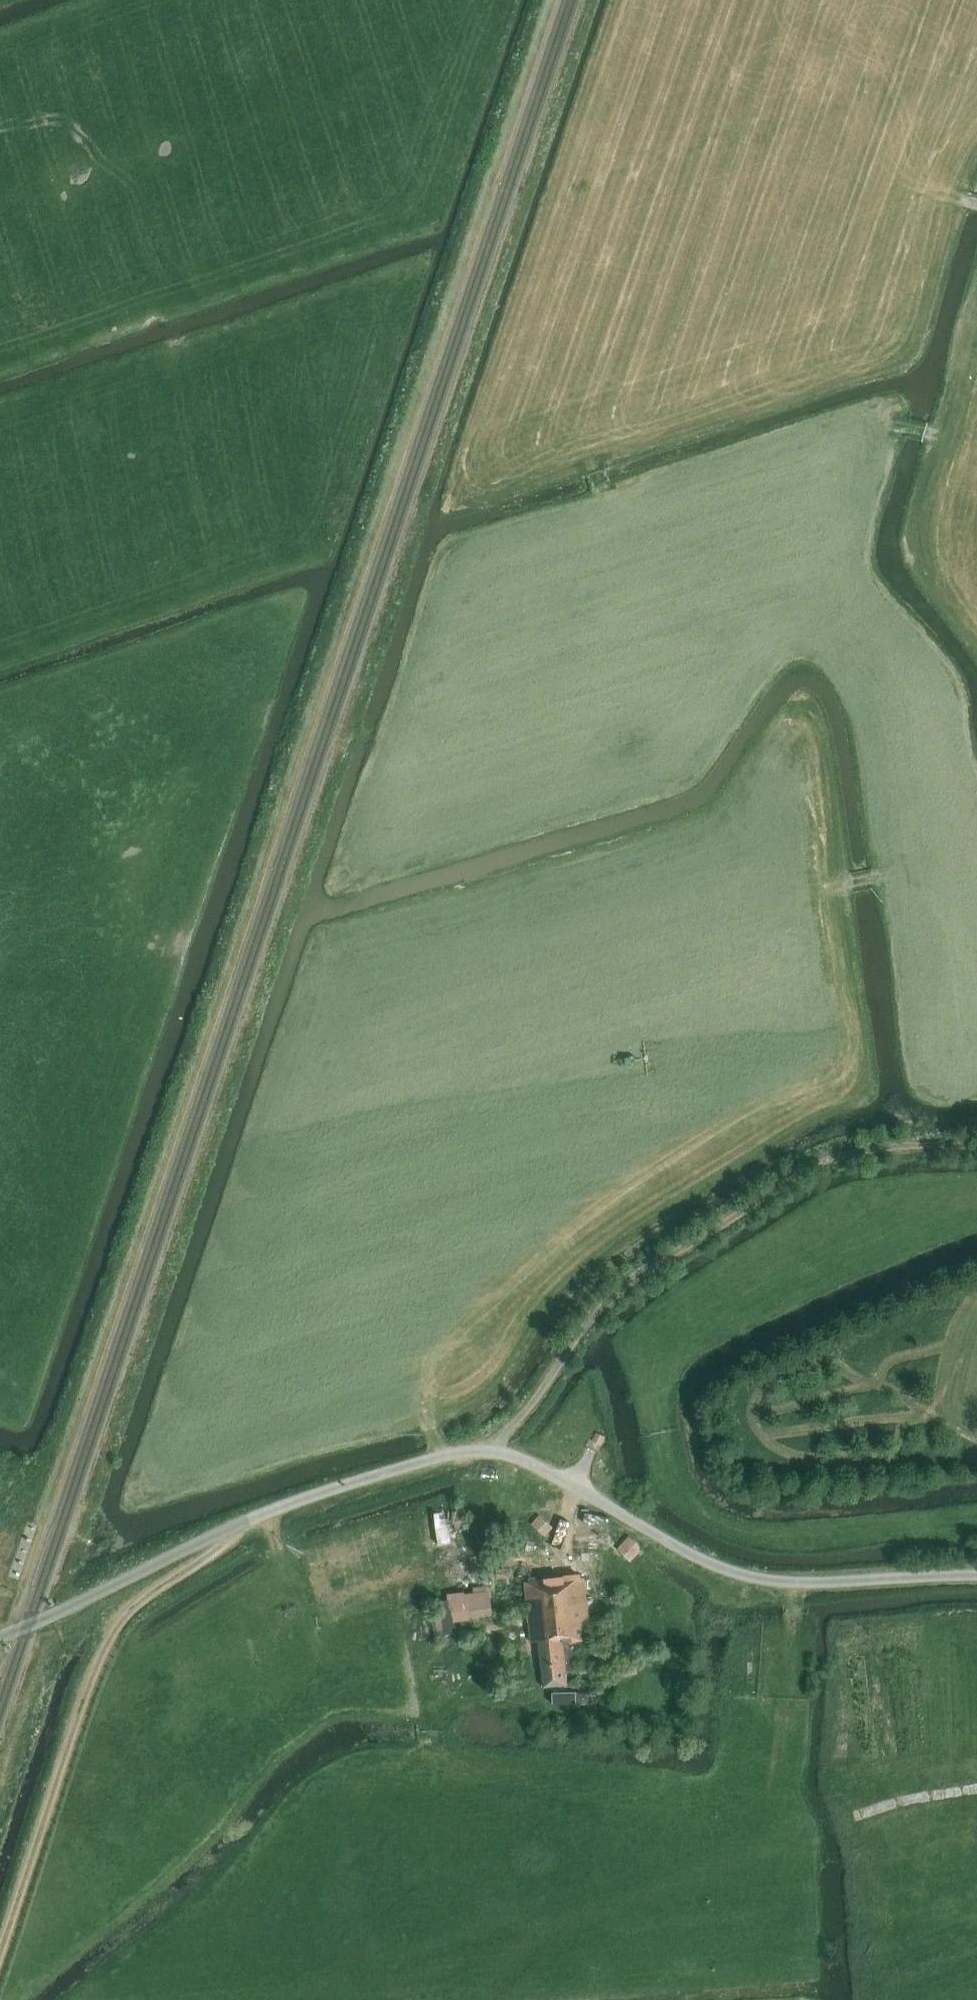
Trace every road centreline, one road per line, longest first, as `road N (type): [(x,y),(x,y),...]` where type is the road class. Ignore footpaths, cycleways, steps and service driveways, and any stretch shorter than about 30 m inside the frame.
road 1 (track): [(859,1815),(976,1788)]

